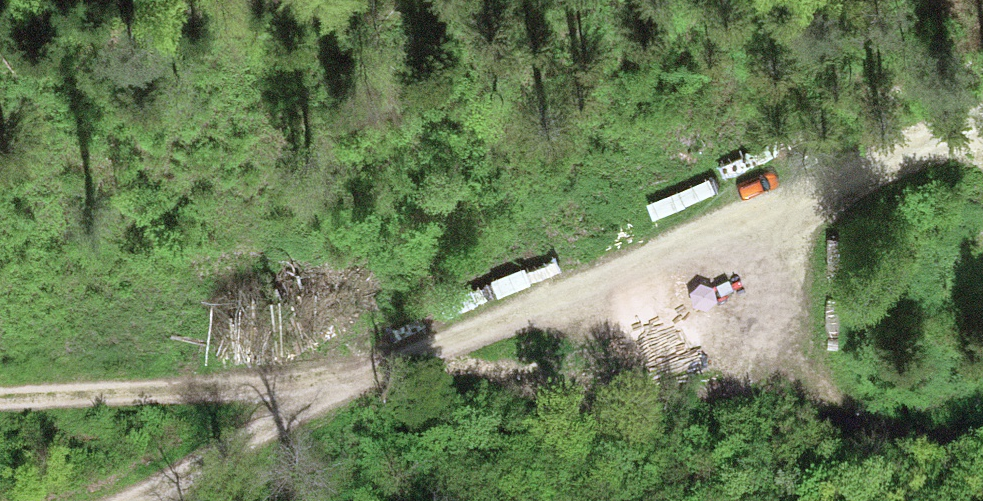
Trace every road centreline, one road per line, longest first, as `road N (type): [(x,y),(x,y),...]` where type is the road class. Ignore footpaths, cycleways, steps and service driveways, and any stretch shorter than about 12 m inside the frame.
road 1 (track): [(982,131),(332,389)]
road 2 (track): [(662,258),(881,431),(982,437)]
road 3 (track): [(332,389),(0,394)]
road 4 (track): [(332,389),(85,500)]

